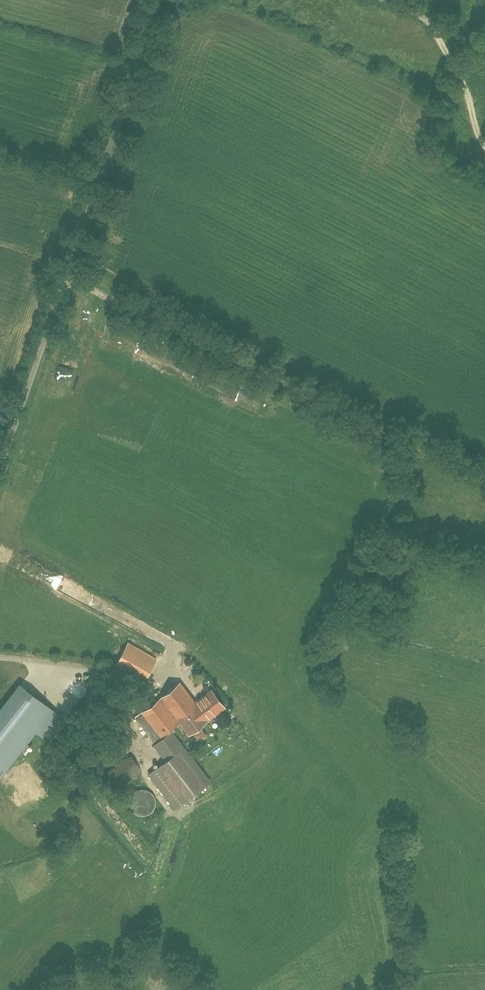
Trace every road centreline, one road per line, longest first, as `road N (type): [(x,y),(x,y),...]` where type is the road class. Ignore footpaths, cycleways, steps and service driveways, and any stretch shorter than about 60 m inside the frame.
road 1 (residential): [(0,460),(157,0)]
road 2 (track): [(484,140),(435,24)]

